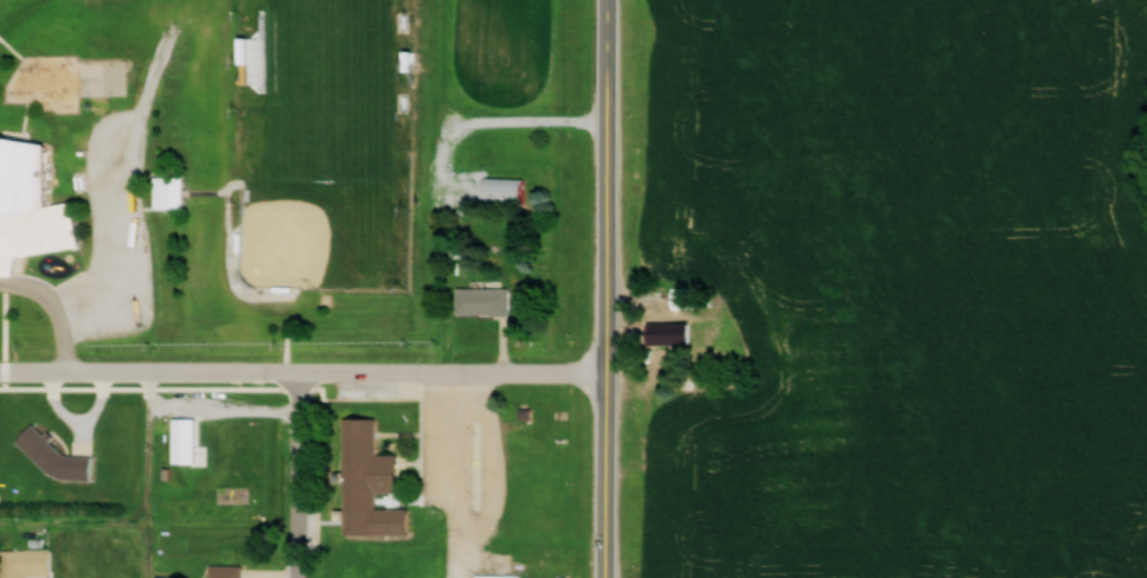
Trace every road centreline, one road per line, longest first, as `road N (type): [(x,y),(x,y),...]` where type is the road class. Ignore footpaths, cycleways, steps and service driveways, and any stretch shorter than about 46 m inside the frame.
road 1 (residential): [(608,373),(0,373)]
road 2 (secondary): [(609,577),(610,0)]
road 3 (residential): [(296,577),(296,372)]

